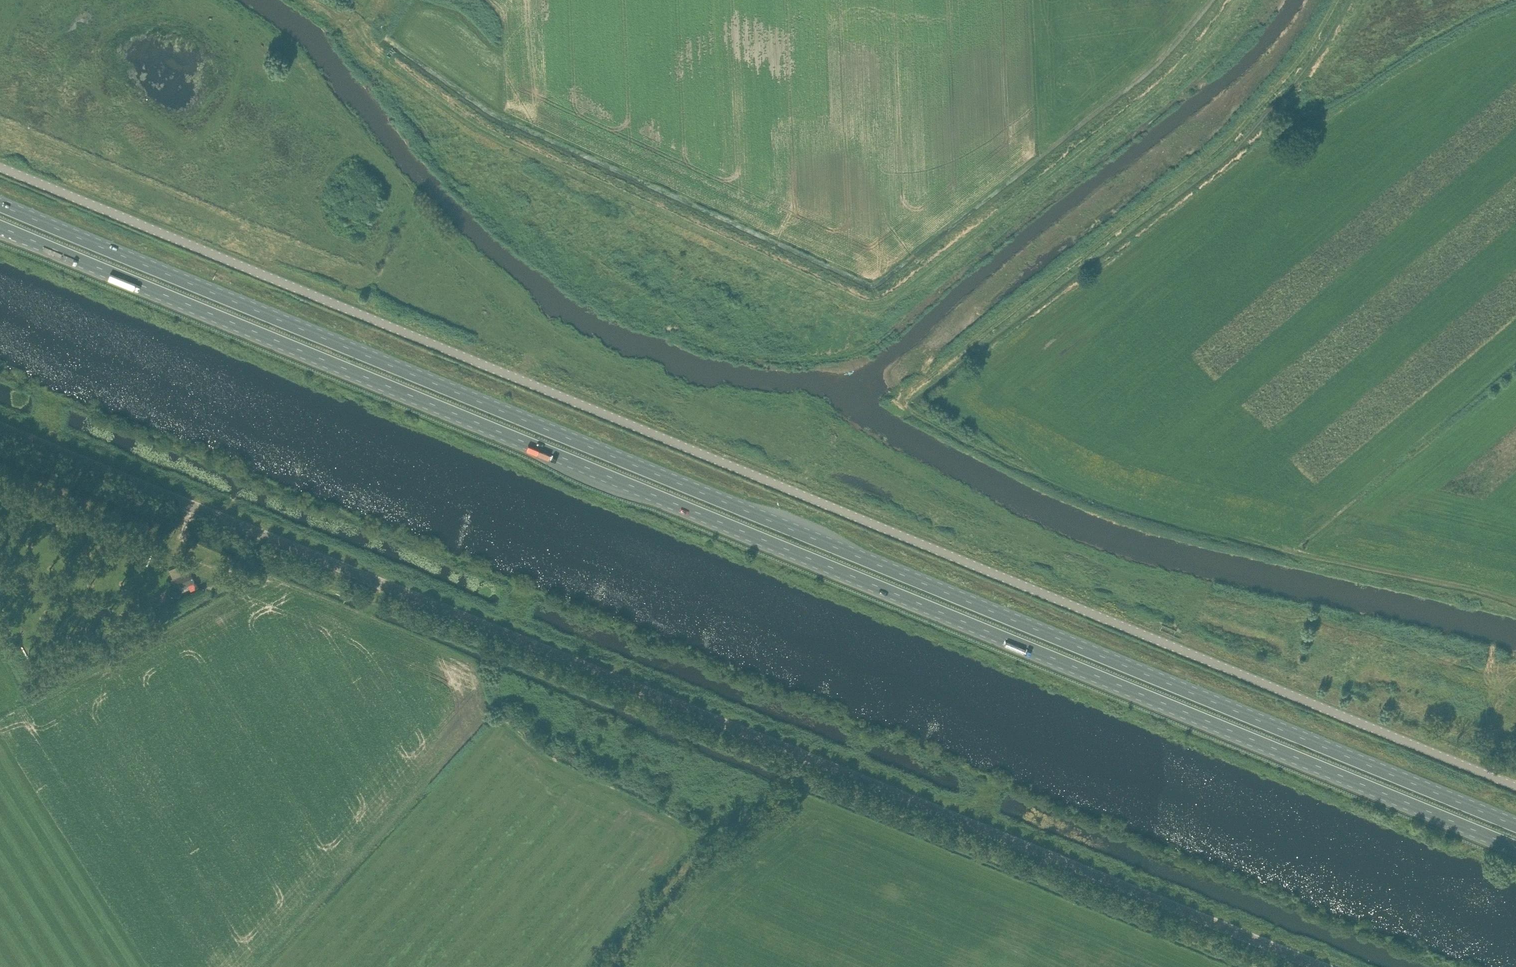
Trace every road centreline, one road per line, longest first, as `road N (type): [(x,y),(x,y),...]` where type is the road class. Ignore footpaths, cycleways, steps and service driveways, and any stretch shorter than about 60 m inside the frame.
road 1 (trunk): [(0,226),(1515,848)]
road 2 (trunk): [(1515,825),(0,205)]
road 3 (unclassified): [(0,166),(1515,786)]
road 4 (unclassified): [(1320,966),(0,428)]
road 5 (track): [(1342,0),(1312,57),(1219,155),(898,402),(1030,480),(1155,528),(1515,613)]
road 6 (track): [(1267,0),(1174,96),(859,347),(829,355),(301,0)]
road 7 (track): [(813,757),(679,881),(613,966)]

